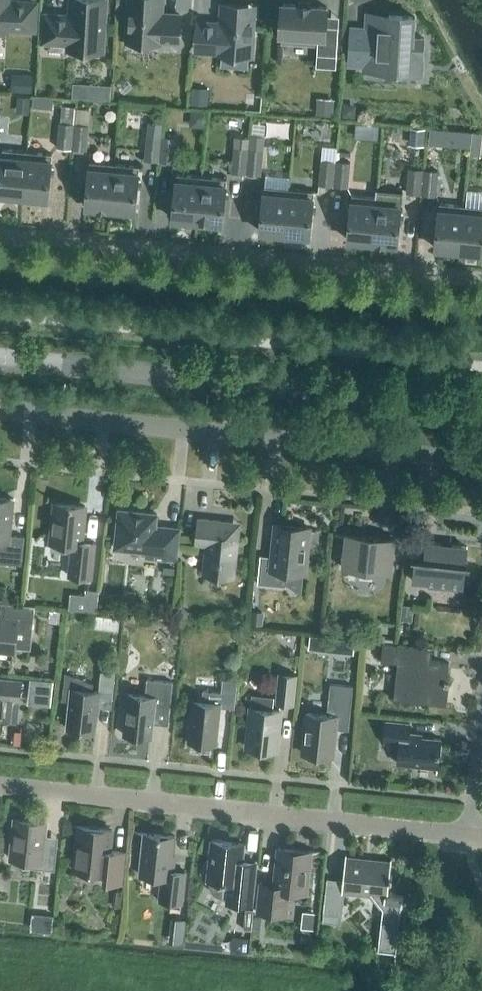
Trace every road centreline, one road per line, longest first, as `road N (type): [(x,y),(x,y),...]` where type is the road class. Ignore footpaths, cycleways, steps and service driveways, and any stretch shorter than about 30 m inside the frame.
road 1 (residential): [(0,232),(481,281)]
road 2 (tertiary): [(481,404),(0,356)]
road 3 (residential): [(481,462),(0,416)]
road 4 (residential): [(470,836),(0,785)]

